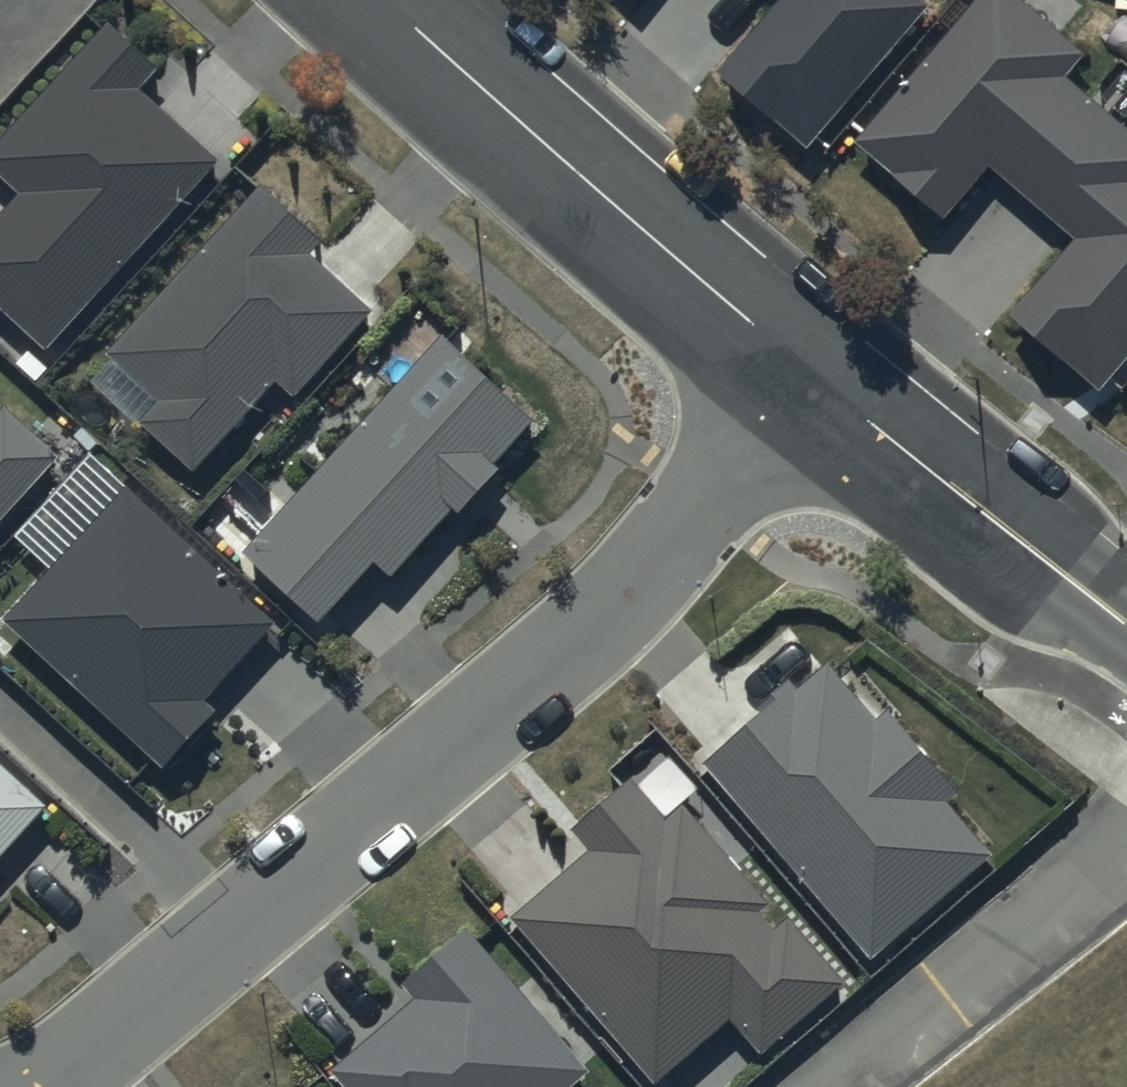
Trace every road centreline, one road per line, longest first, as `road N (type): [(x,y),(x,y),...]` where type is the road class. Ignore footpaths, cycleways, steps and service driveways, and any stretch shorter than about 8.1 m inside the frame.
road 1 (residential): [(789,348),(678,536),(609,622),(39,1086)]
road 2 (residential): [(789,348),(637,224),(394,0)]
road 3 (residential): [(1126,624),(789,348)]

